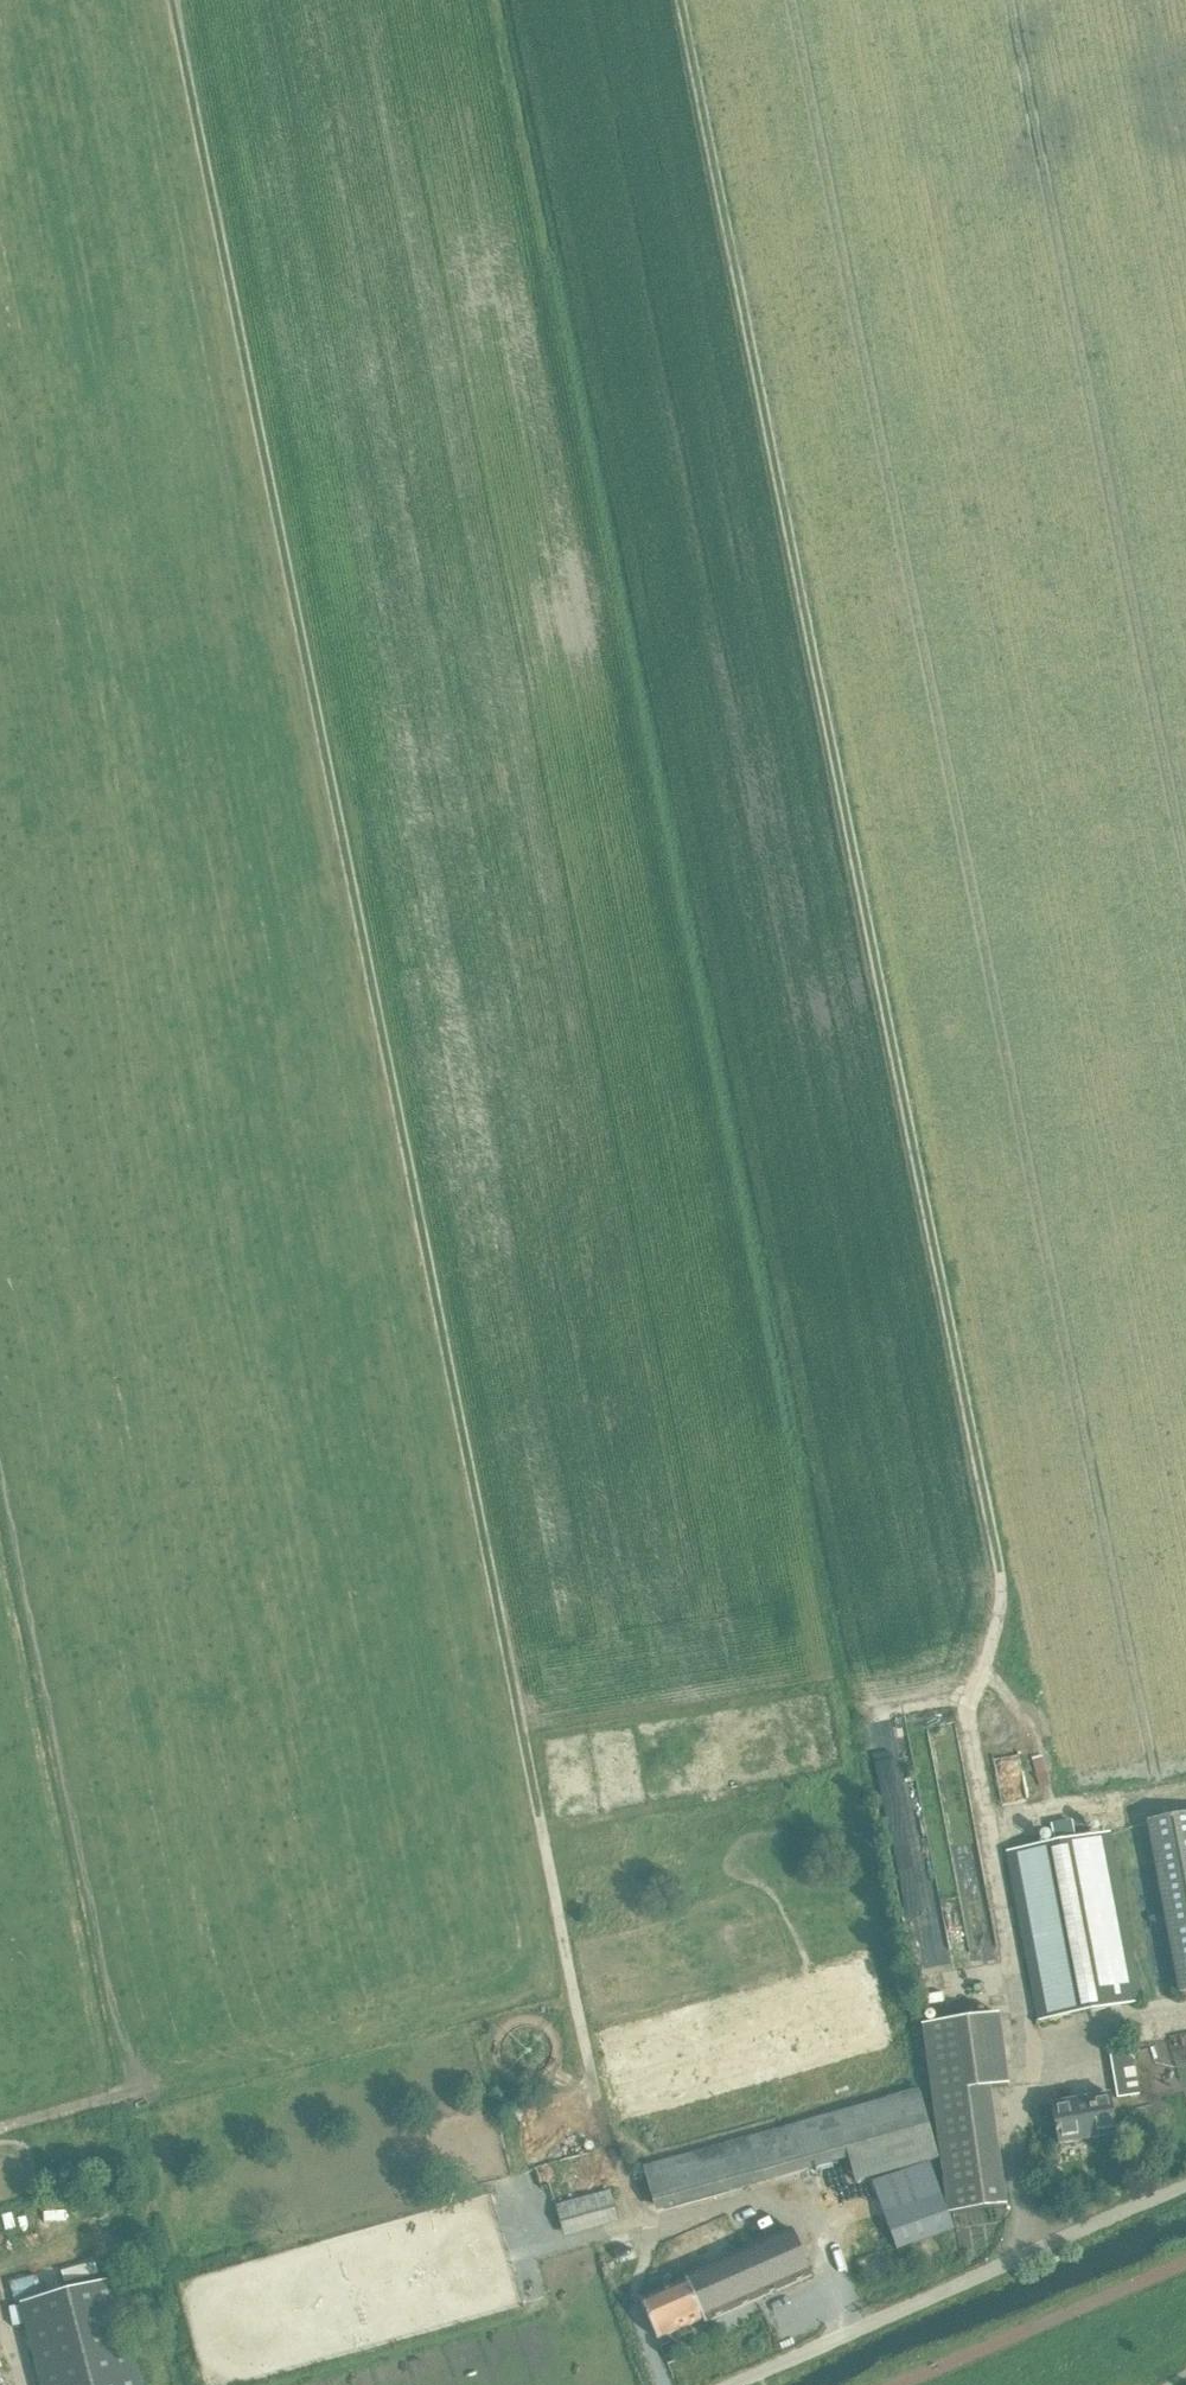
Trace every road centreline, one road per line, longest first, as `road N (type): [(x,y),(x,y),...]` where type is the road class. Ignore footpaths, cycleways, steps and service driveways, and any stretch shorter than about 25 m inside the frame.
road 1 (track): [(679,0),(1004,1578),(1003,1621),(982,1661),(967,1718),(1003,1905)]
road 2 (unclassified): [(733,2384),(1185,2189)]

